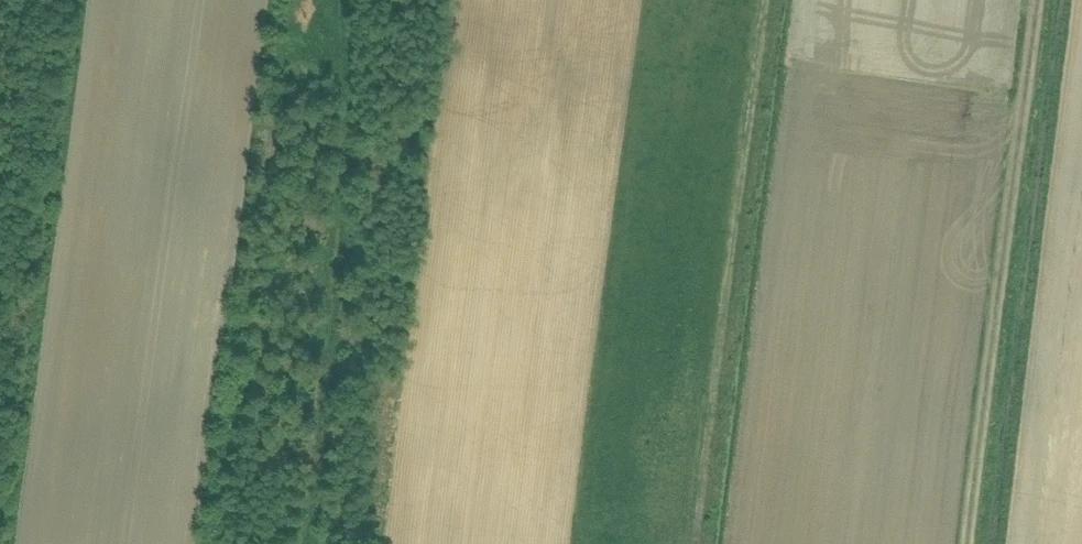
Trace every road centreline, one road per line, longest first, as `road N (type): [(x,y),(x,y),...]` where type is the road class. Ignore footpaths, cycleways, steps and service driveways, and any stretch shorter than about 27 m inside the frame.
road 1 (track): [(983,543),(1052,0)]

